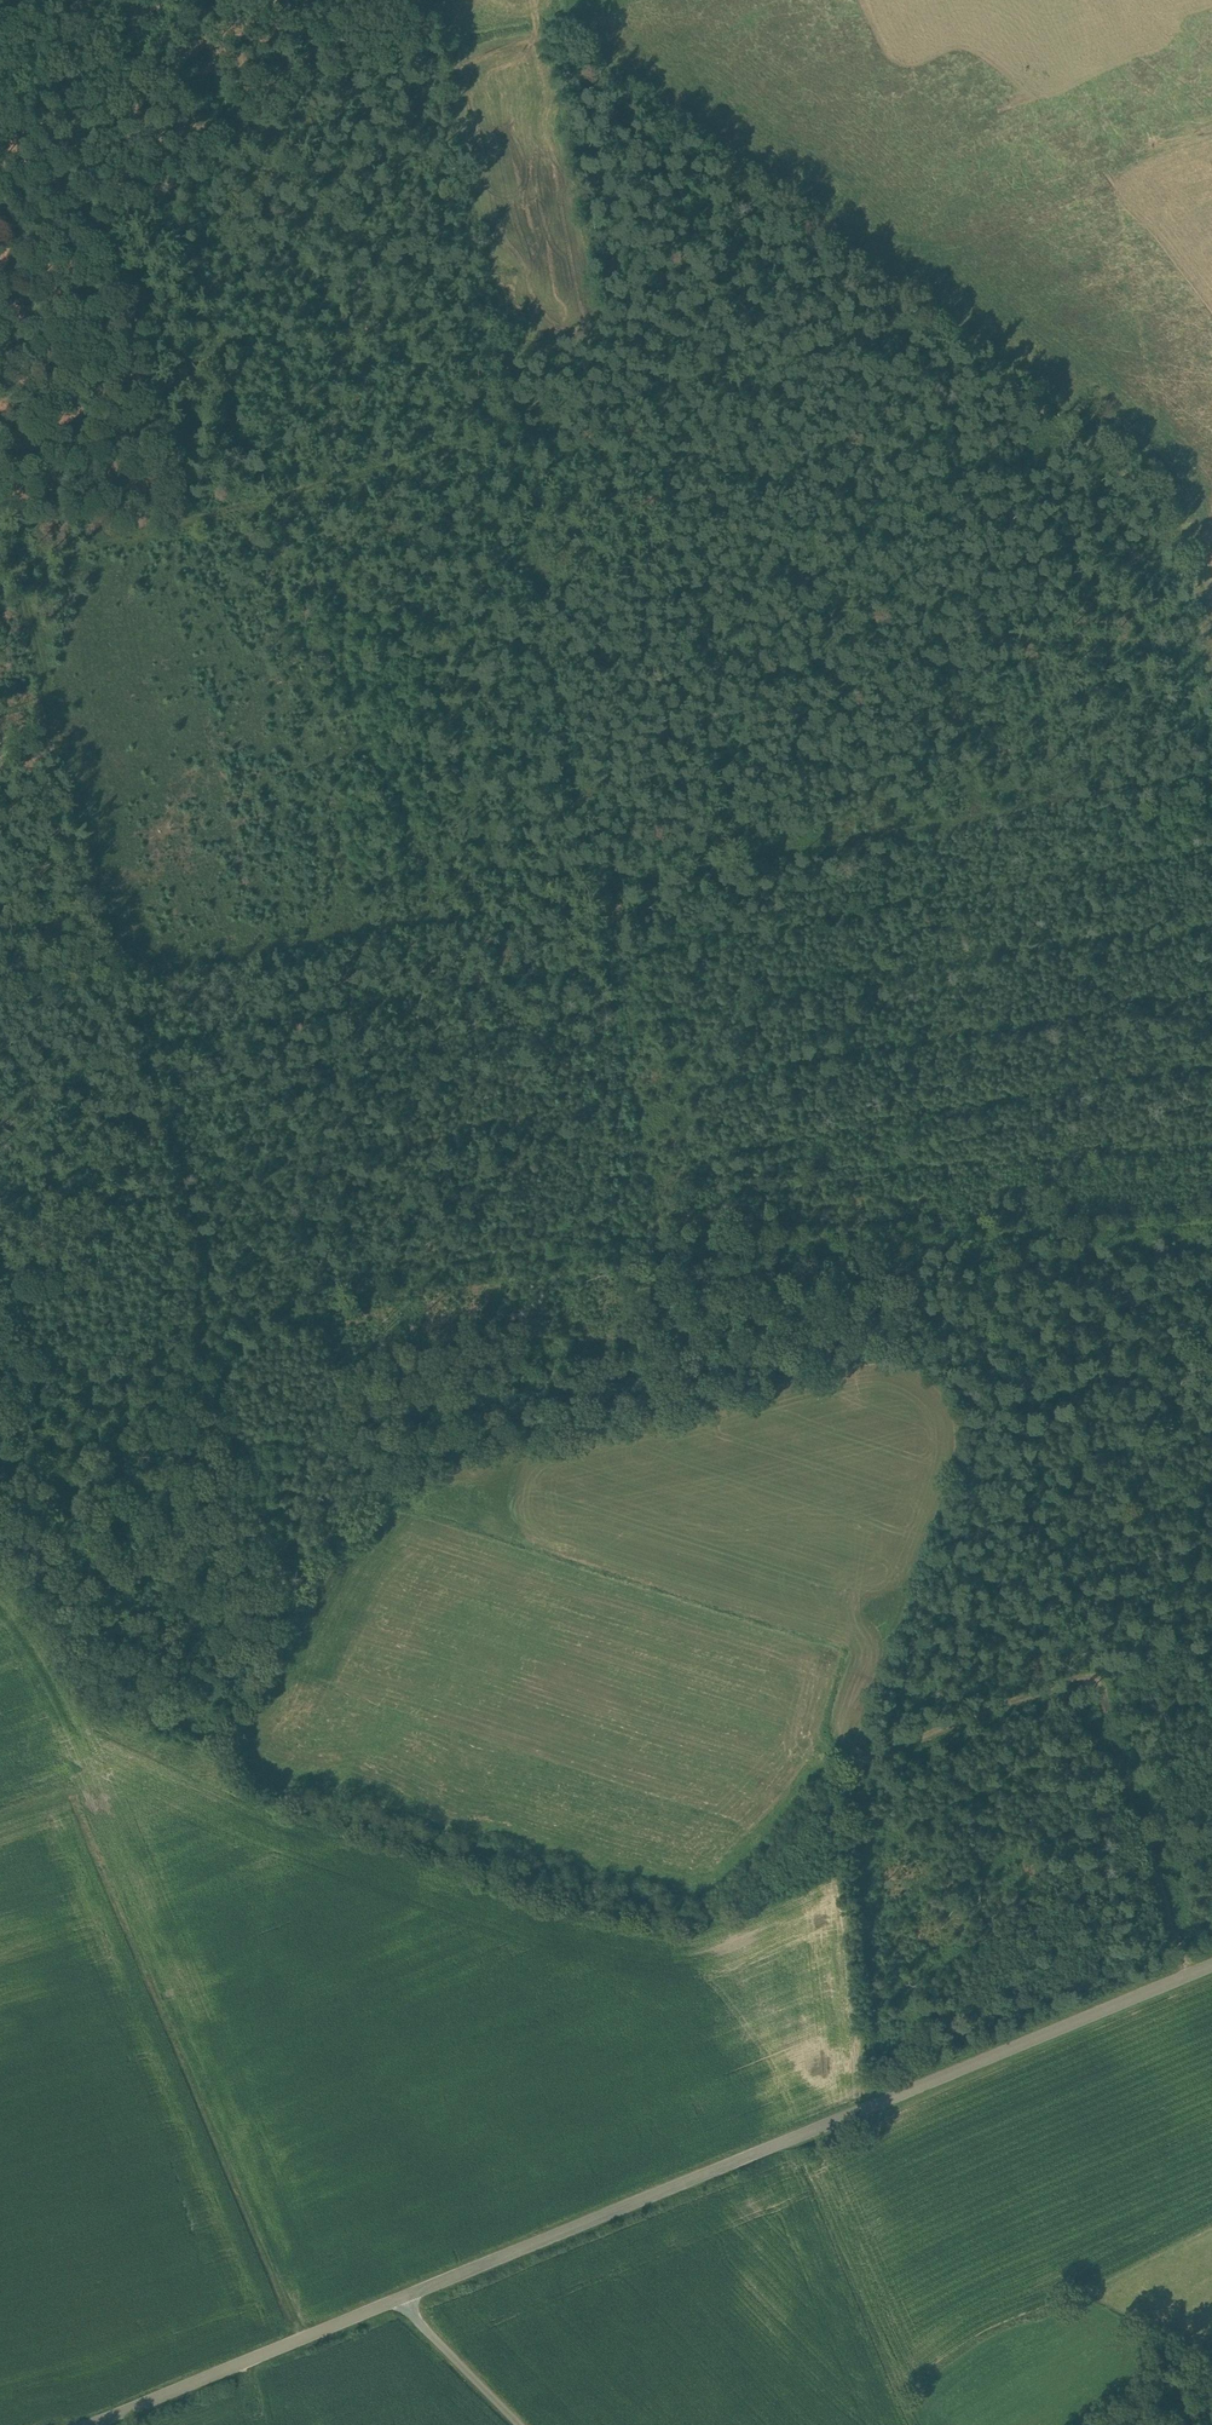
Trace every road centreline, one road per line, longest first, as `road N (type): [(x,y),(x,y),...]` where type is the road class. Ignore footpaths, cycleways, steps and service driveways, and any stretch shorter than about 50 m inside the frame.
road 1 (unclassified): [(1211,1965),(876,2096),(398,2300)]
road 2 (track): [(126,1947),(206,2110),(299,2337)]
road 3 (unclassified): [(398,2300),(84,2424)]
road 4 (track): [(0,112),(87,80),(211,0)]
road 5 (unclassified): [(398,2300),(520,2424)]

